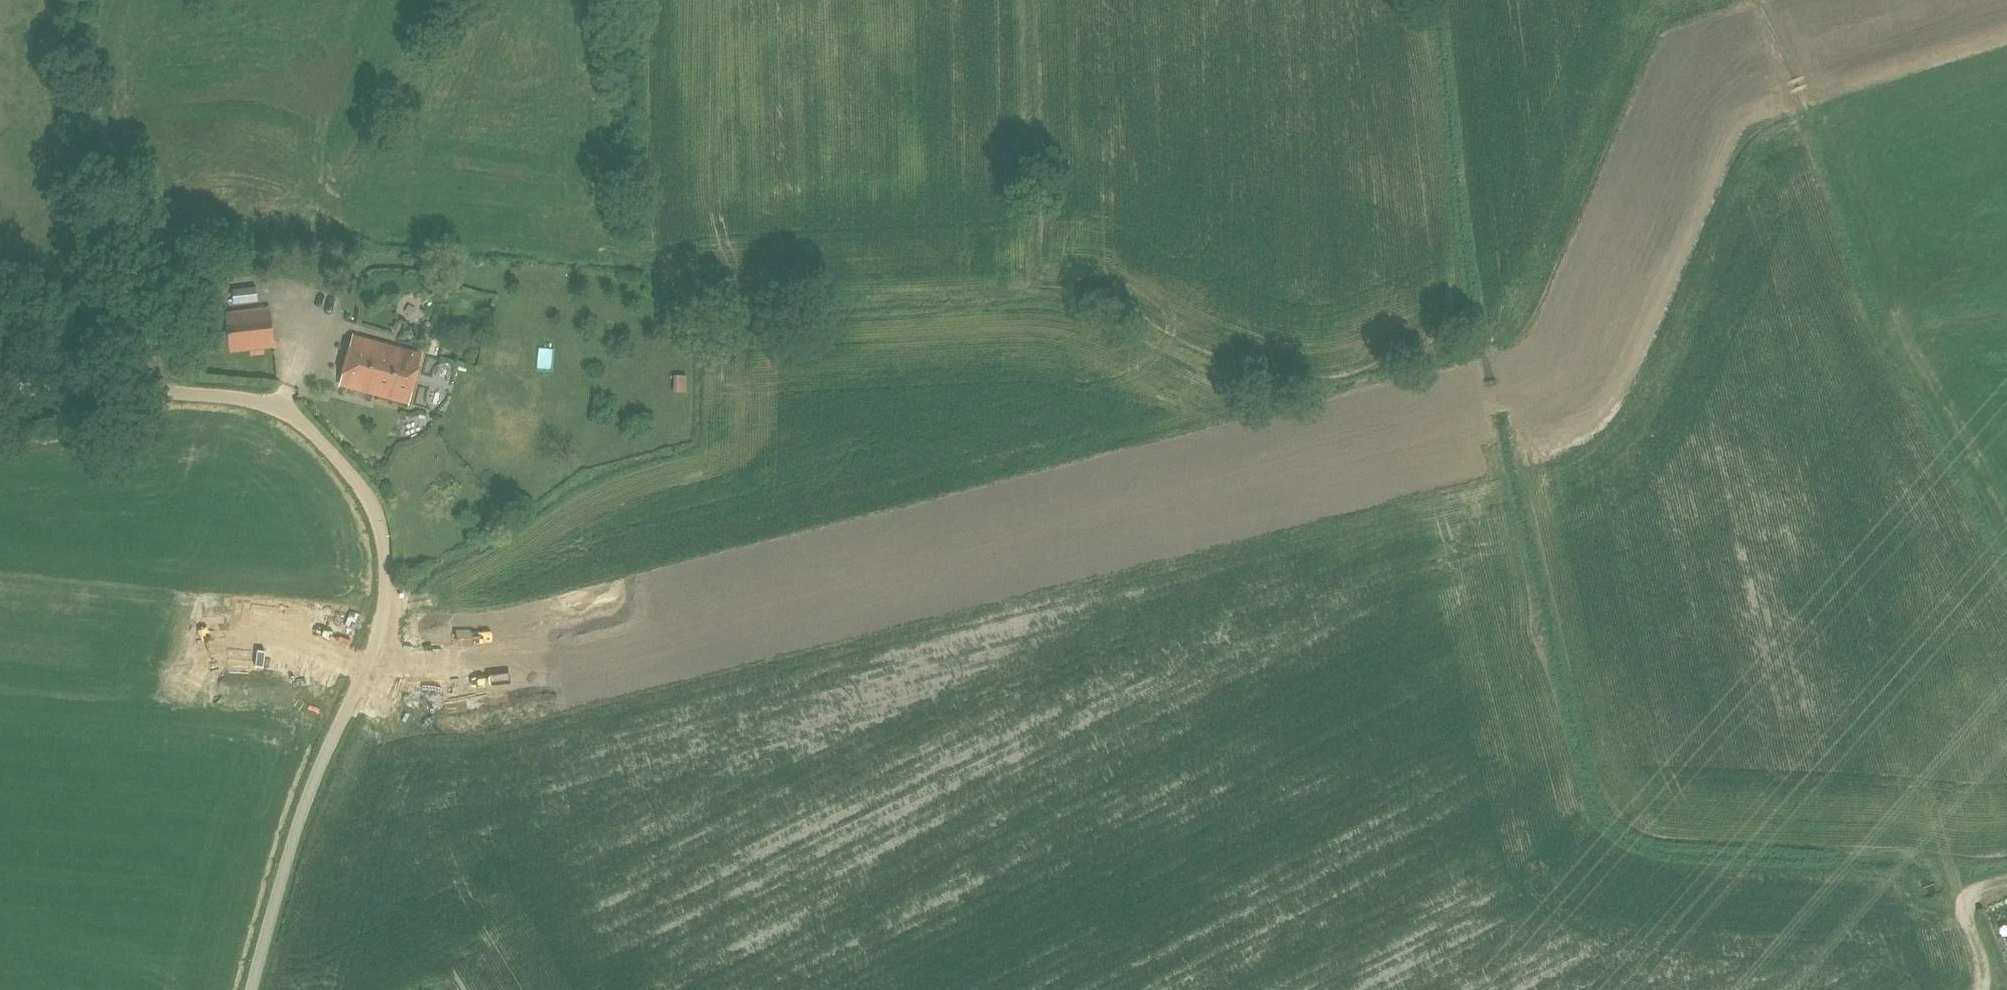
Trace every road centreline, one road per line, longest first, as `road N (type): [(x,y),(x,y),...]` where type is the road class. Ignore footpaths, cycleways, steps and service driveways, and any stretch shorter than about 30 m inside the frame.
road 1 (unclassified): [(251,989),(308,794),(382,619),(381,526),(363,489),(313,432),(261,403),(0,384)]
road 2 (track): [(1985,989),(1988,974),(1933,817)]

